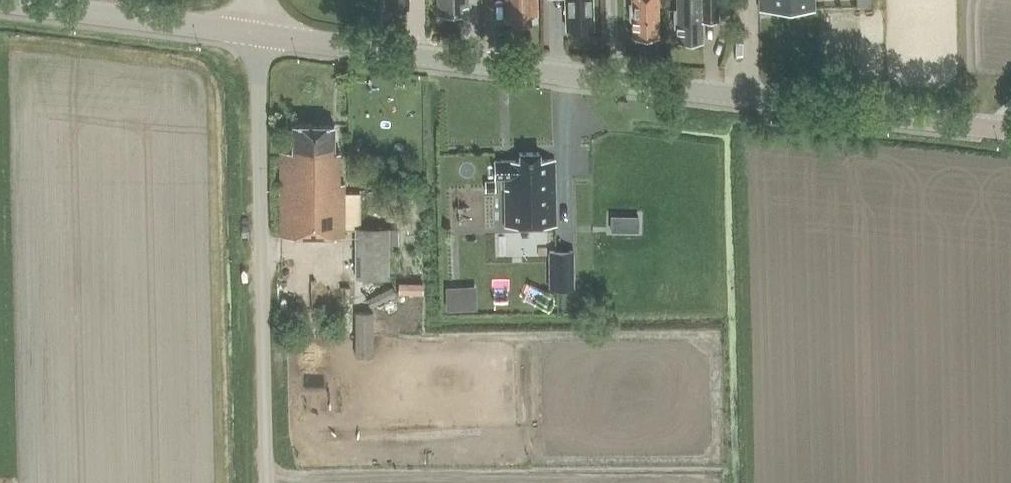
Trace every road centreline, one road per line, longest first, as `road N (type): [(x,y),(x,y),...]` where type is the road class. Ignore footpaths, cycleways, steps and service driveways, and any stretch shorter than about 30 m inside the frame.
road 1 (tertiary): [(1010,130),(256,36)]
road 2 (unclassified): [(266,482),(256,36)]
road 3 (tertiary): [(256,36),(0,3)]

